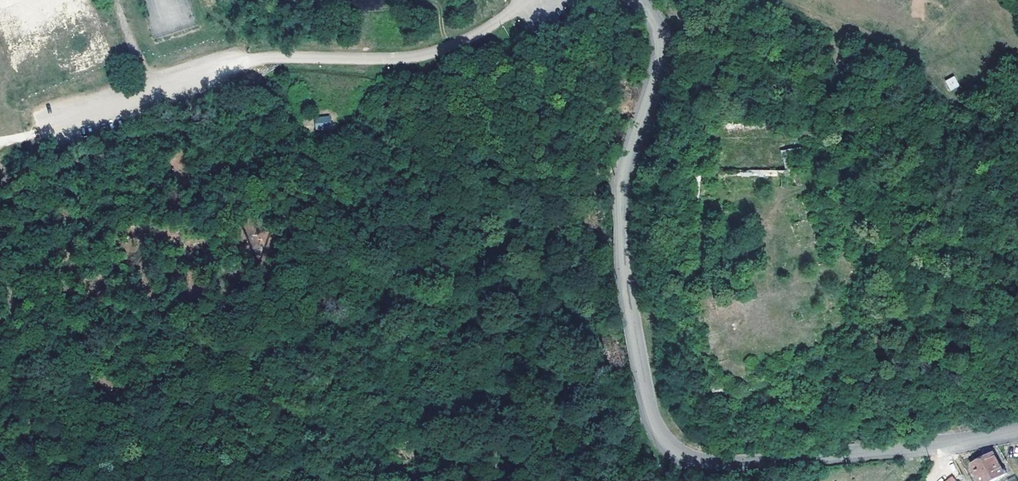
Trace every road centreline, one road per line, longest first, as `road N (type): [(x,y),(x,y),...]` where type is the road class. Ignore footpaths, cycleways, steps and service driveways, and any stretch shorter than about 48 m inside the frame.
road 1 (residential): [(642,0),(658,14),(670,69),(627,210),(626,260),(646,388),(672,442),(690,458),(745,469),(1017,434)]
road 2 (unclassified): [(39,132),(241,62),(439,53),(489,31),(523,0)]

